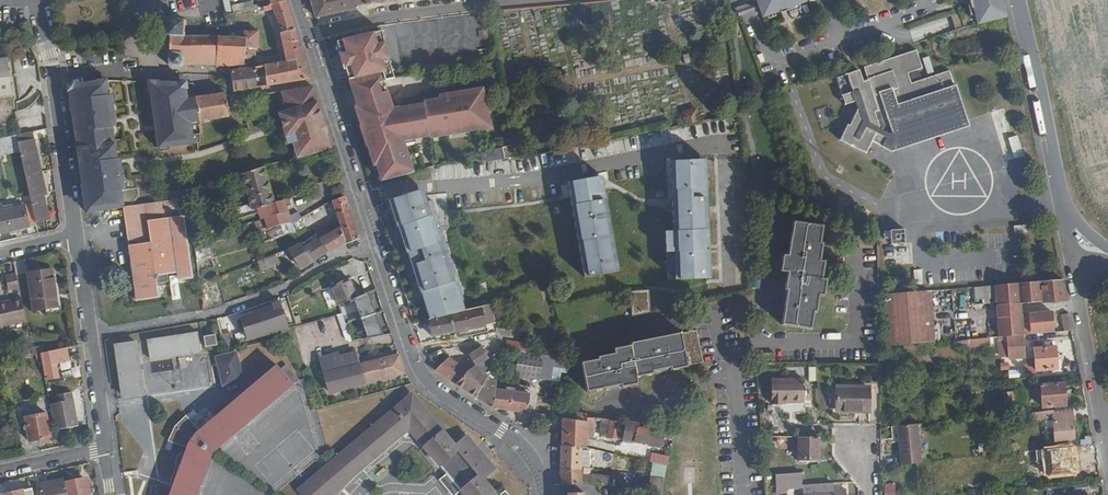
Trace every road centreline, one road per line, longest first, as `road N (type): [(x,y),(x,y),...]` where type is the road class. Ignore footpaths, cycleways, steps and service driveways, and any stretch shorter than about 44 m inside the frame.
road 1 (tertiary): [(551,494),(541,465),(510,432),(466,408),(412,344),(362,193)]
road 2 (residential): [(1069,237),(1017,0)]
road 3 (residential): [(33,0),(51,56),(76,238)]
road 4 (residential): [(1069,237),(1107,449)]
road 5 (residential): [(76,238),(107,450)]
road 6 (residential): [(505,0),(408,8),(305,29)]
road 7 (tertiary): [(362,193),(305,29)]
road 8 (residential): [(723,326),(744,494)]

